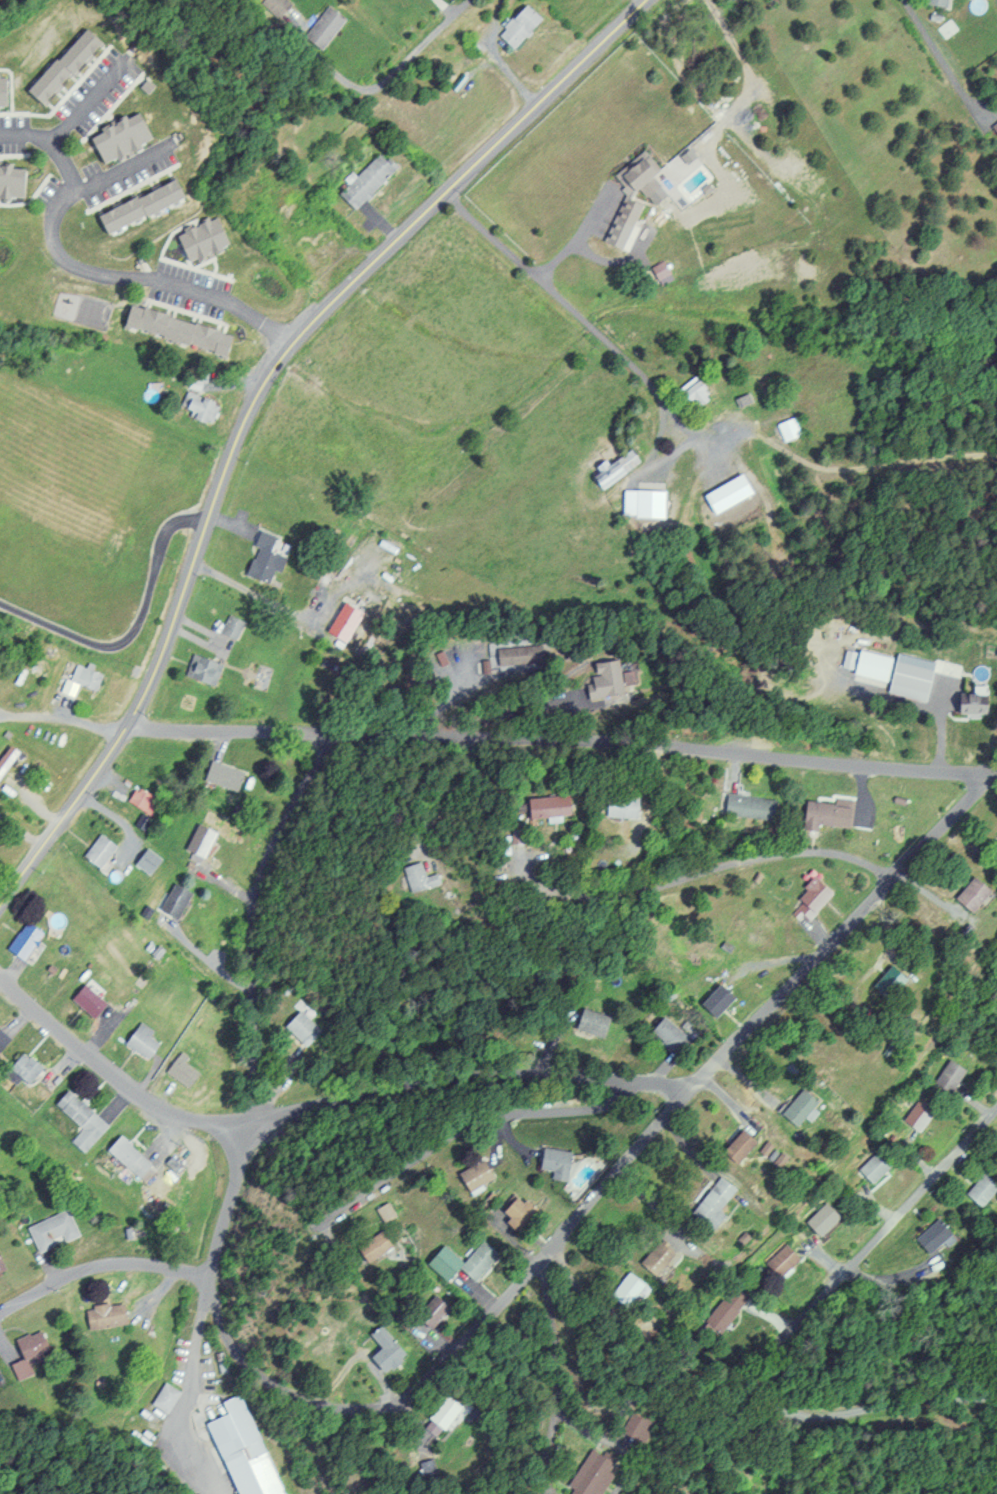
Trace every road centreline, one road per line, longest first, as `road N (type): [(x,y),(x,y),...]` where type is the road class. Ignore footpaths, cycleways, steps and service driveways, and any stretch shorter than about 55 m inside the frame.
road 1 (tertiary): [(0,908),(150,679),(244,417),(278,351),(647,0)]
road 2 (residential): [(996,779),(571,737),(125,727)]
road 3 (residential): [(0,982),(148,1107),(208,1124),(293,1095),(475,1056),(685,1087)]
road 4 (residential): [(206,1275),(216,1312),(275,1388),(334,1408),(387,1407),(408,1396),(536,1265),(685,1087)]
road 5 (residential): [(996,1394),(807,1417),(774,1402),(764,1367),(772,1347),(996,1107)]
road 6 (residential): [(287,343),(212,296),(81,272),(49,249),(51,213),(66,191),(165,145)]
road 7 (residential): [(685,1087),(818,961),(989,779)]
road 8 (residential): [(789,1206),(906,1081),(996,944)]
road 9 (residential): [(442,194),(638,371),(669,424)]
road 10 (residential): [(356,1197),(462,1128),(512,1114),(590,1110),(611,1103),(625,1081)]
road 11 (residential): [(0,1309),(96,1263),(206,1275)]
road 12 (residential): [(206,1275),(249,1116)]

